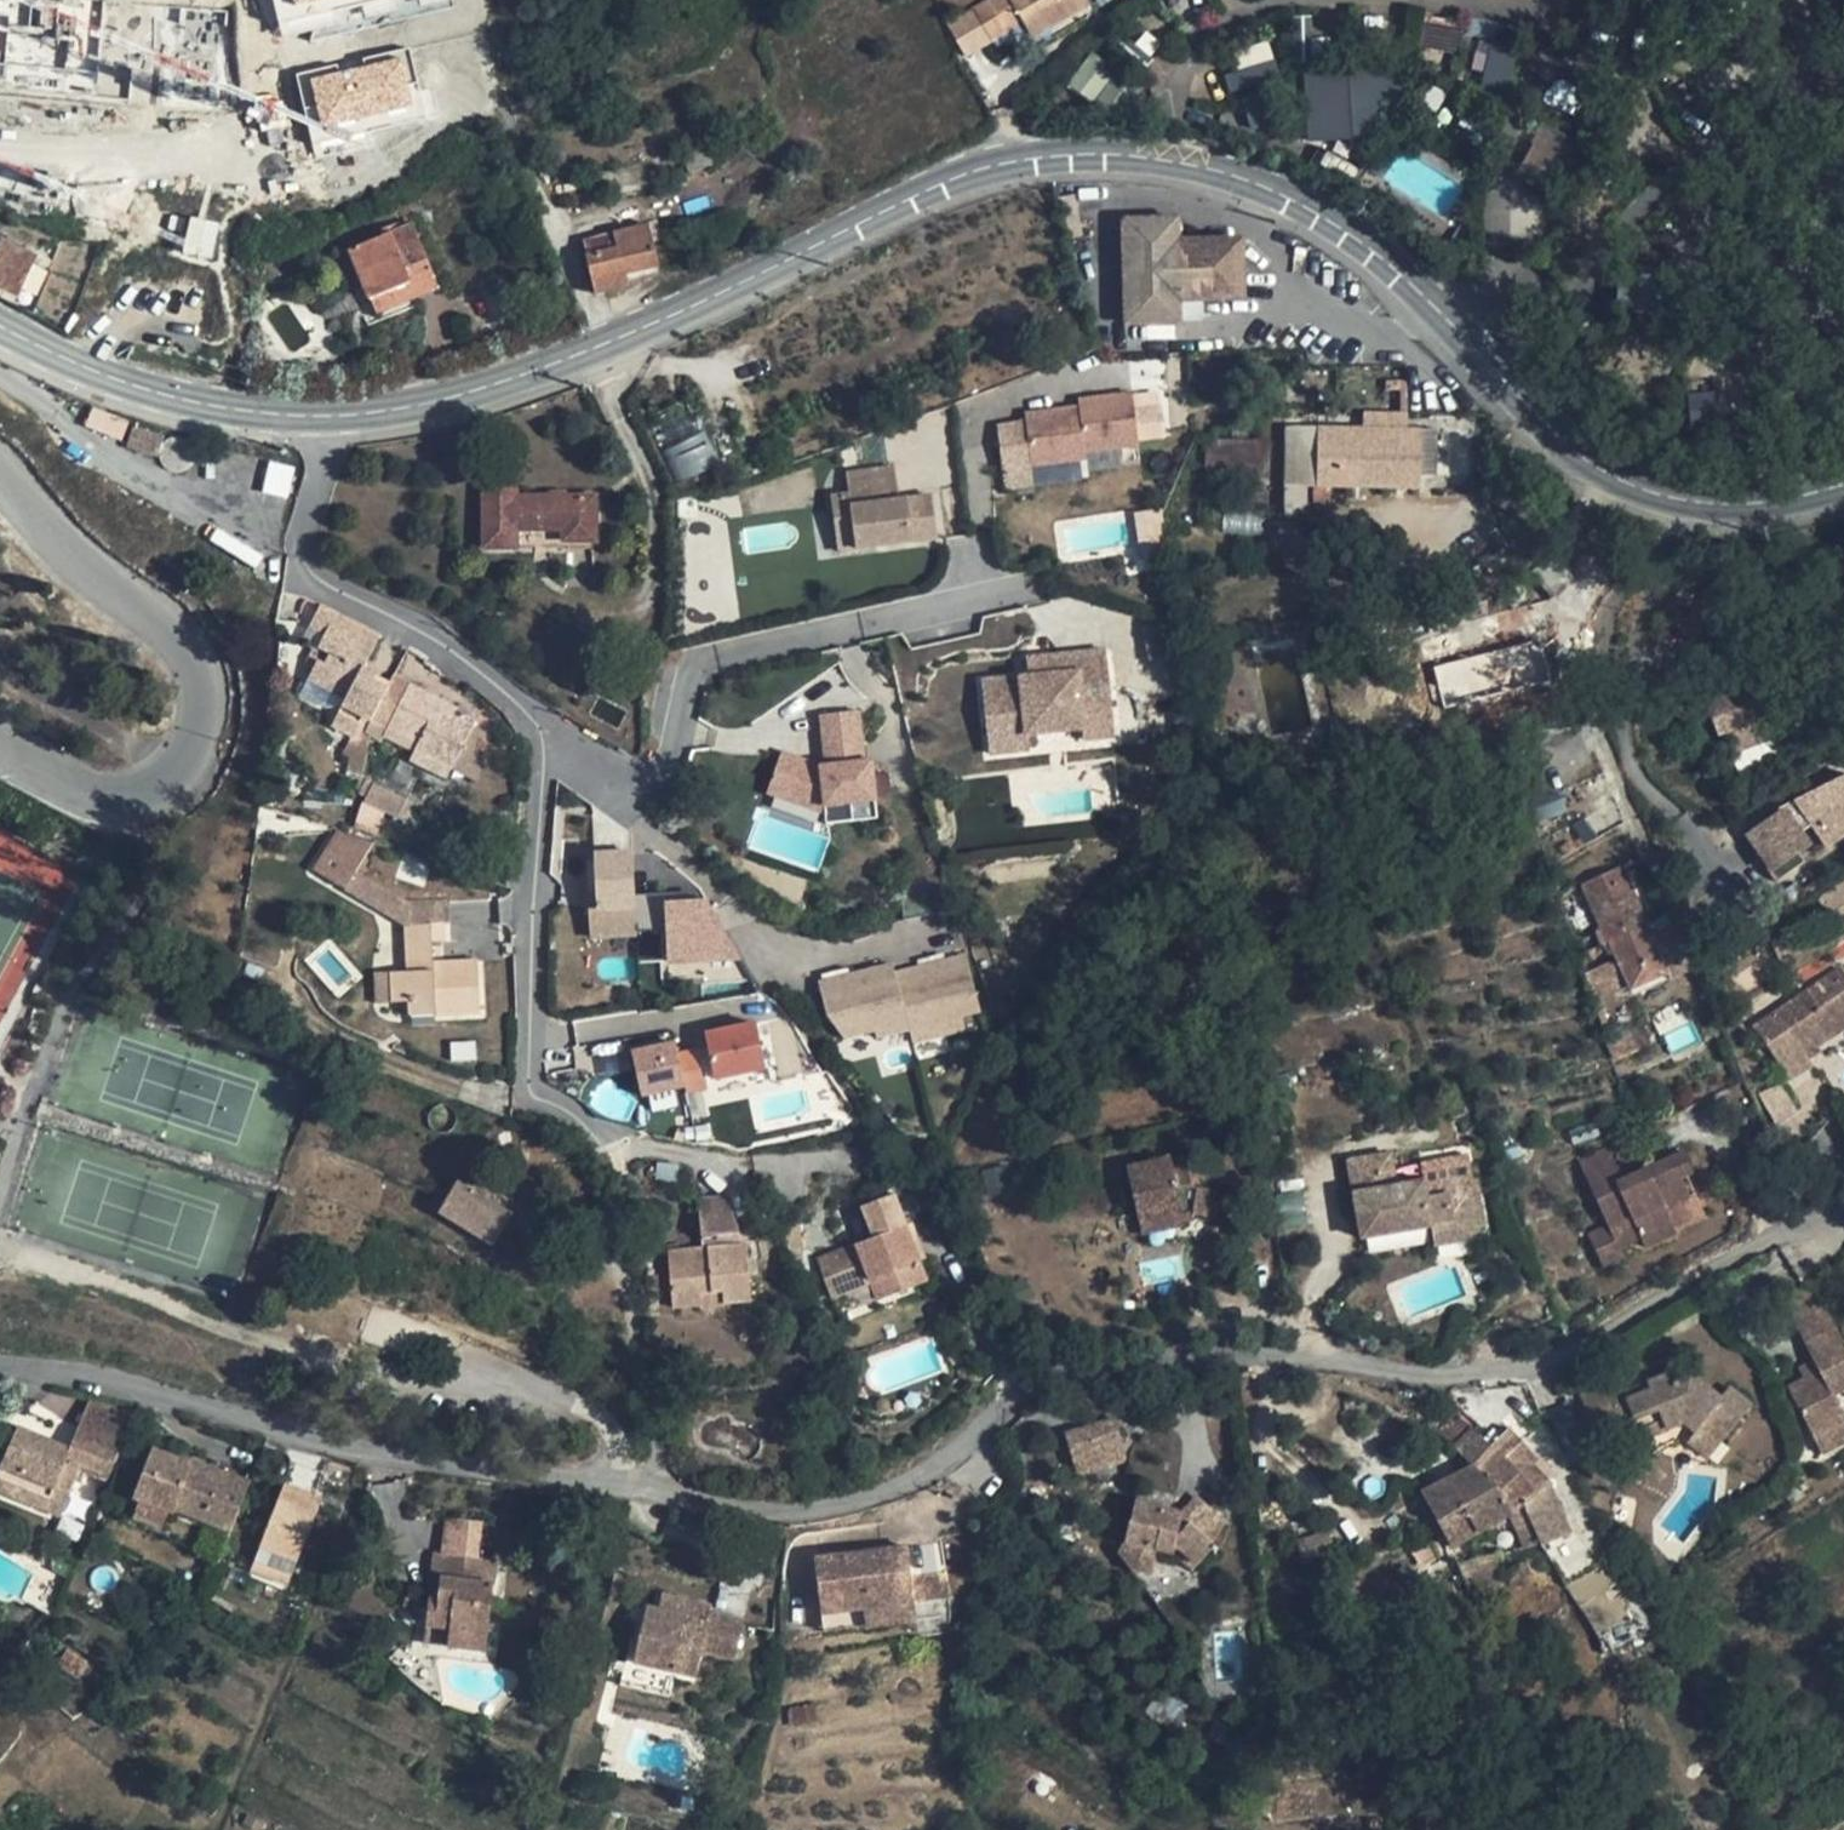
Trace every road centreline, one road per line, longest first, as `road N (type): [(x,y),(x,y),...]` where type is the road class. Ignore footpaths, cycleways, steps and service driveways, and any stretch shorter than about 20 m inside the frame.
road 1 (secondary): [(329,415),(412,405),(576,353),(950,176),(1010,158),(1122,153),(1227,173),(1317,211),(1405,279),(1552,433),(1637,486),(1746,500),(1843,482)]
road 2 (residential): [(1843,1210),(1756,1245),(1560,1363),(1427,1383),(1295,1354),(1080,1371),(1029,1386),(960,1456),(887,1493),(791,1514),(670,1497)]
road 3 (residential): [(329,415),(302,550),(311,571),(513,699),(550,760),(518,941),(536,1094),(606,1144),(670,1497)]
road 4 (residential): [(670,1497),(368,1459),(0,1366)]
road 5 (secondary): [(0,322),(72,359),(178,395),(329,415)]

